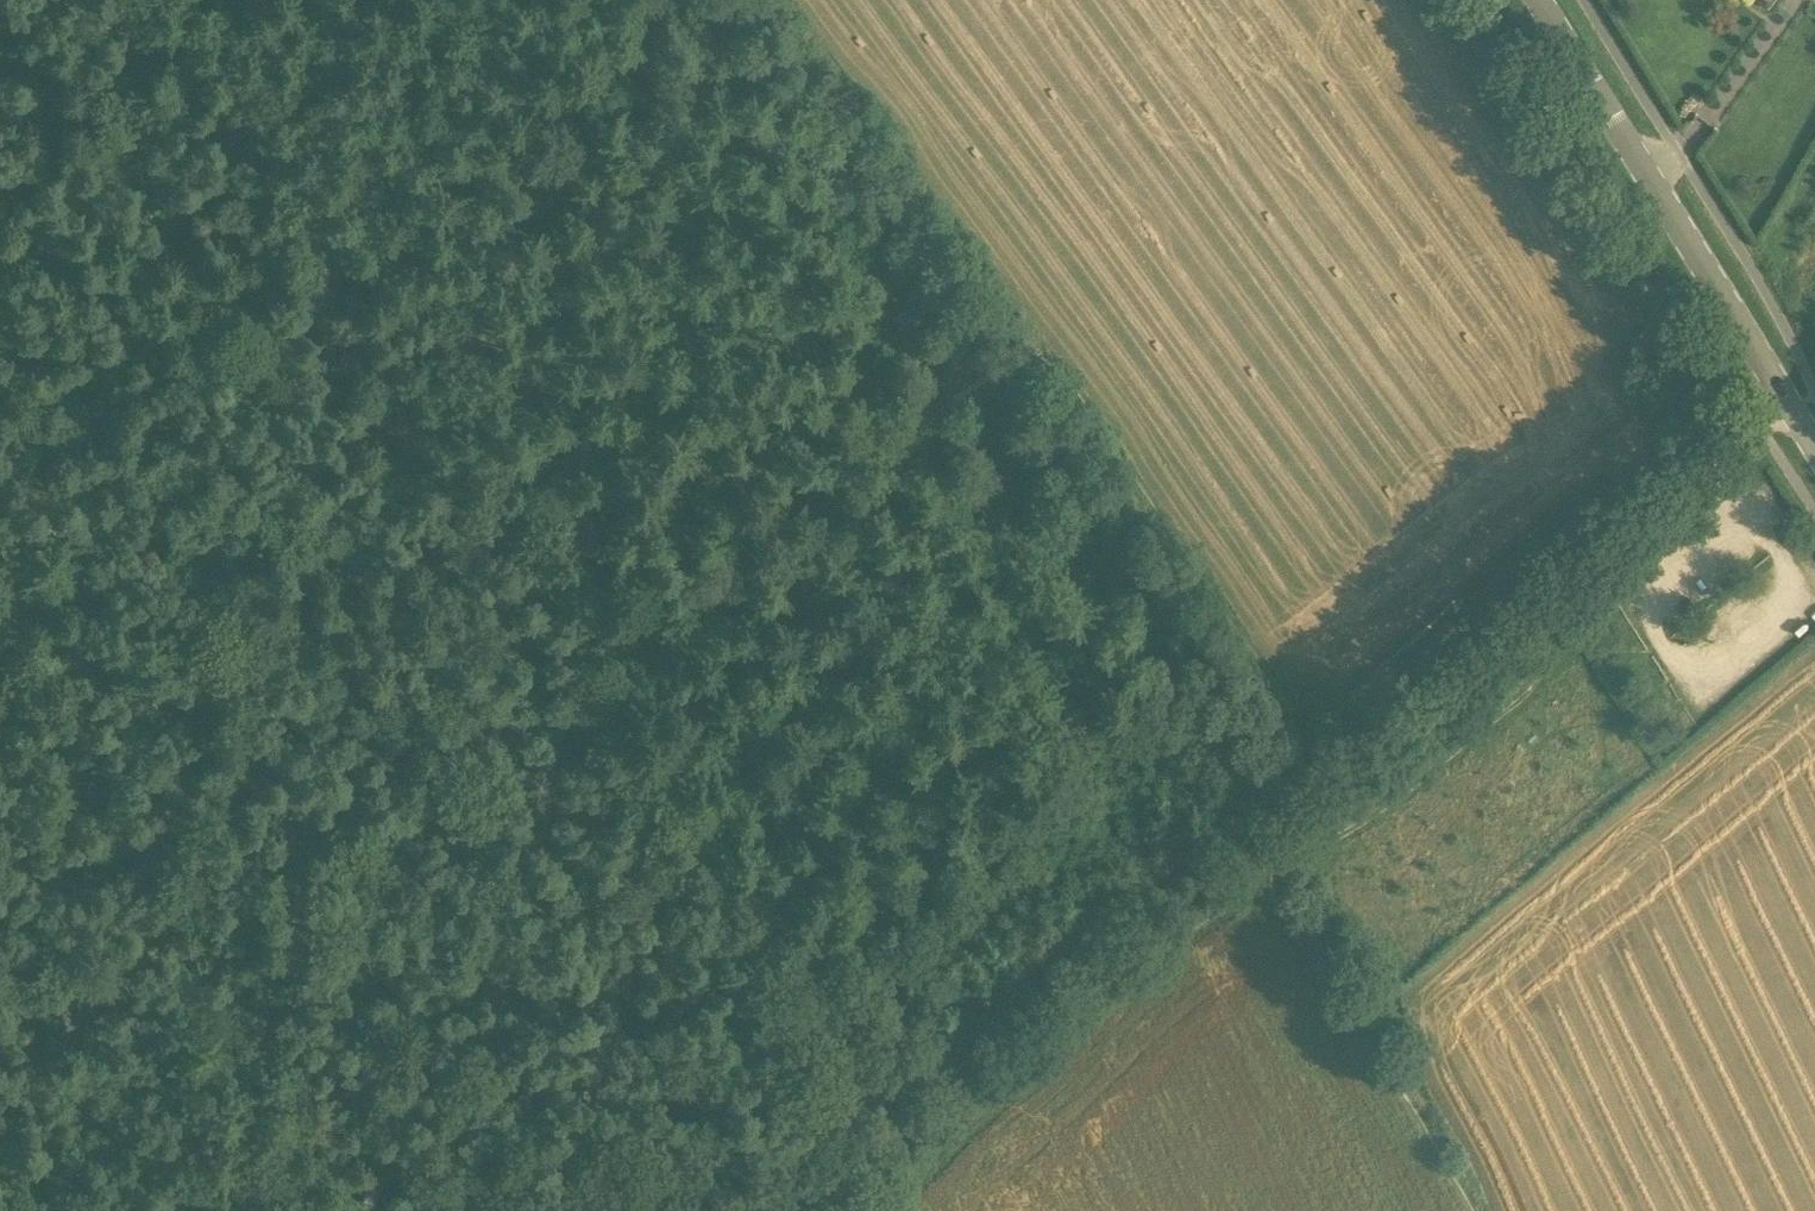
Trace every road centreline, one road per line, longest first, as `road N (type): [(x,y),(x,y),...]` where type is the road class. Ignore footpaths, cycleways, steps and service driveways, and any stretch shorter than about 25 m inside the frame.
road 1 (track): [(1767,375),(1294,742),(1260,794),(1094,925)]
road 2 (track): [(0,1184),(615,682)]
road 3 (track): [(615,682),(672,790),(814,951),(896,989),(1000,1004)]
road 4 (secondary): [(1814,449),(1537,0)]
road 5 (track): [(1000,1004),(771,1210)]
road 6 (track): [(1094,925),(1000,1004)]

